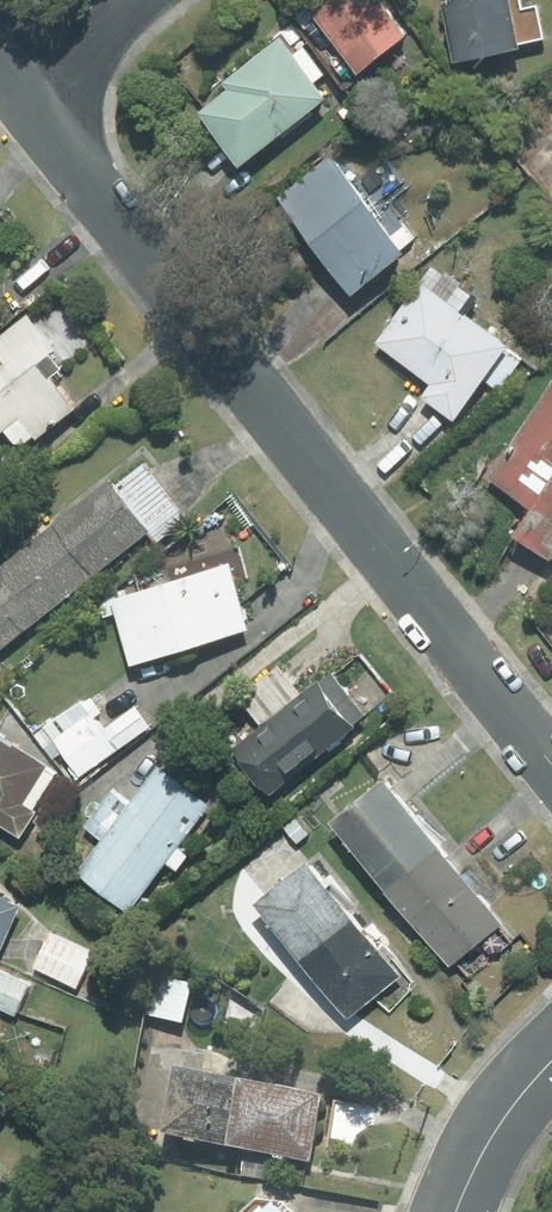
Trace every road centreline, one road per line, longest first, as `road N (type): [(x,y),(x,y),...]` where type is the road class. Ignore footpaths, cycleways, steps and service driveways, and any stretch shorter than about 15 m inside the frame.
road 1 (residential): [(26,104),(551,762)]
road 2 (secondary): [(551,1060),(484,1147),(455,1211)]
road 3 (residential): [(26,104),(152,0)]

